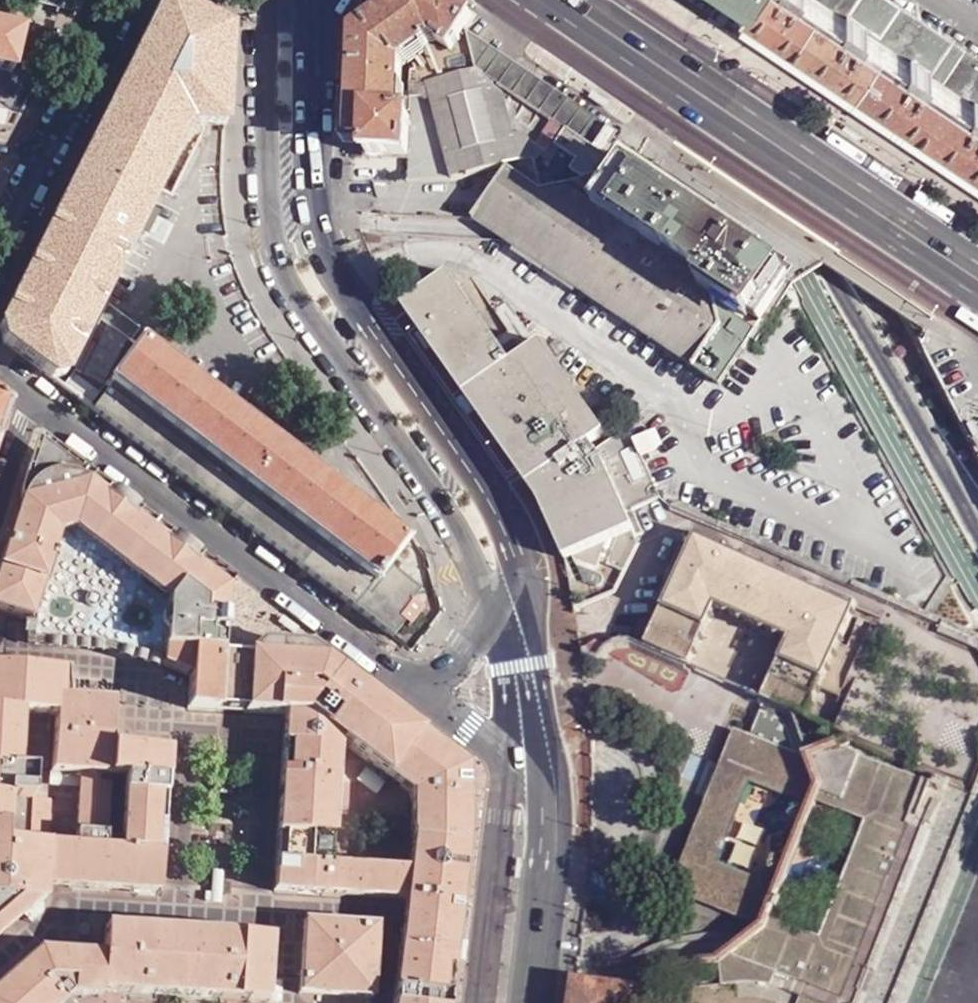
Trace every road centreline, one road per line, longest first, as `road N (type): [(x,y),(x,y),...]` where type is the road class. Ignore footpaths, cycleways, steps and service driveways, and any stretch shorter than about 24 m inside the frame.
road 1 (tertiary): [(281,0),(265,153),(275,256),(304,311),(456,518),(496,614)]
road 2 (tertiary): [(977,542),(823,267),(706,0)]
road 3 (tertiary): [(505,524),(492,493),(349,301),(319,243),(306,34)]
road 4 (primary): [(562,0),(977,278)]
road 5 (residential): [(36,402),(389,669)]
road 6 (tertiary): [(546,868),(567,784),(556,660),(533,570),(505,524)]
road 7 (residential): [(122,0),(0,229)]
road 8 (residential): [(389,669),(540,791)]
road 9 (tertiary): [(496,614),(519,666),(540,791)]
road 10 (tertiary): [(546,868),(531,1002)]
road 11 (residential): [(389,669),(425,674),(466,650),(496,614)]

